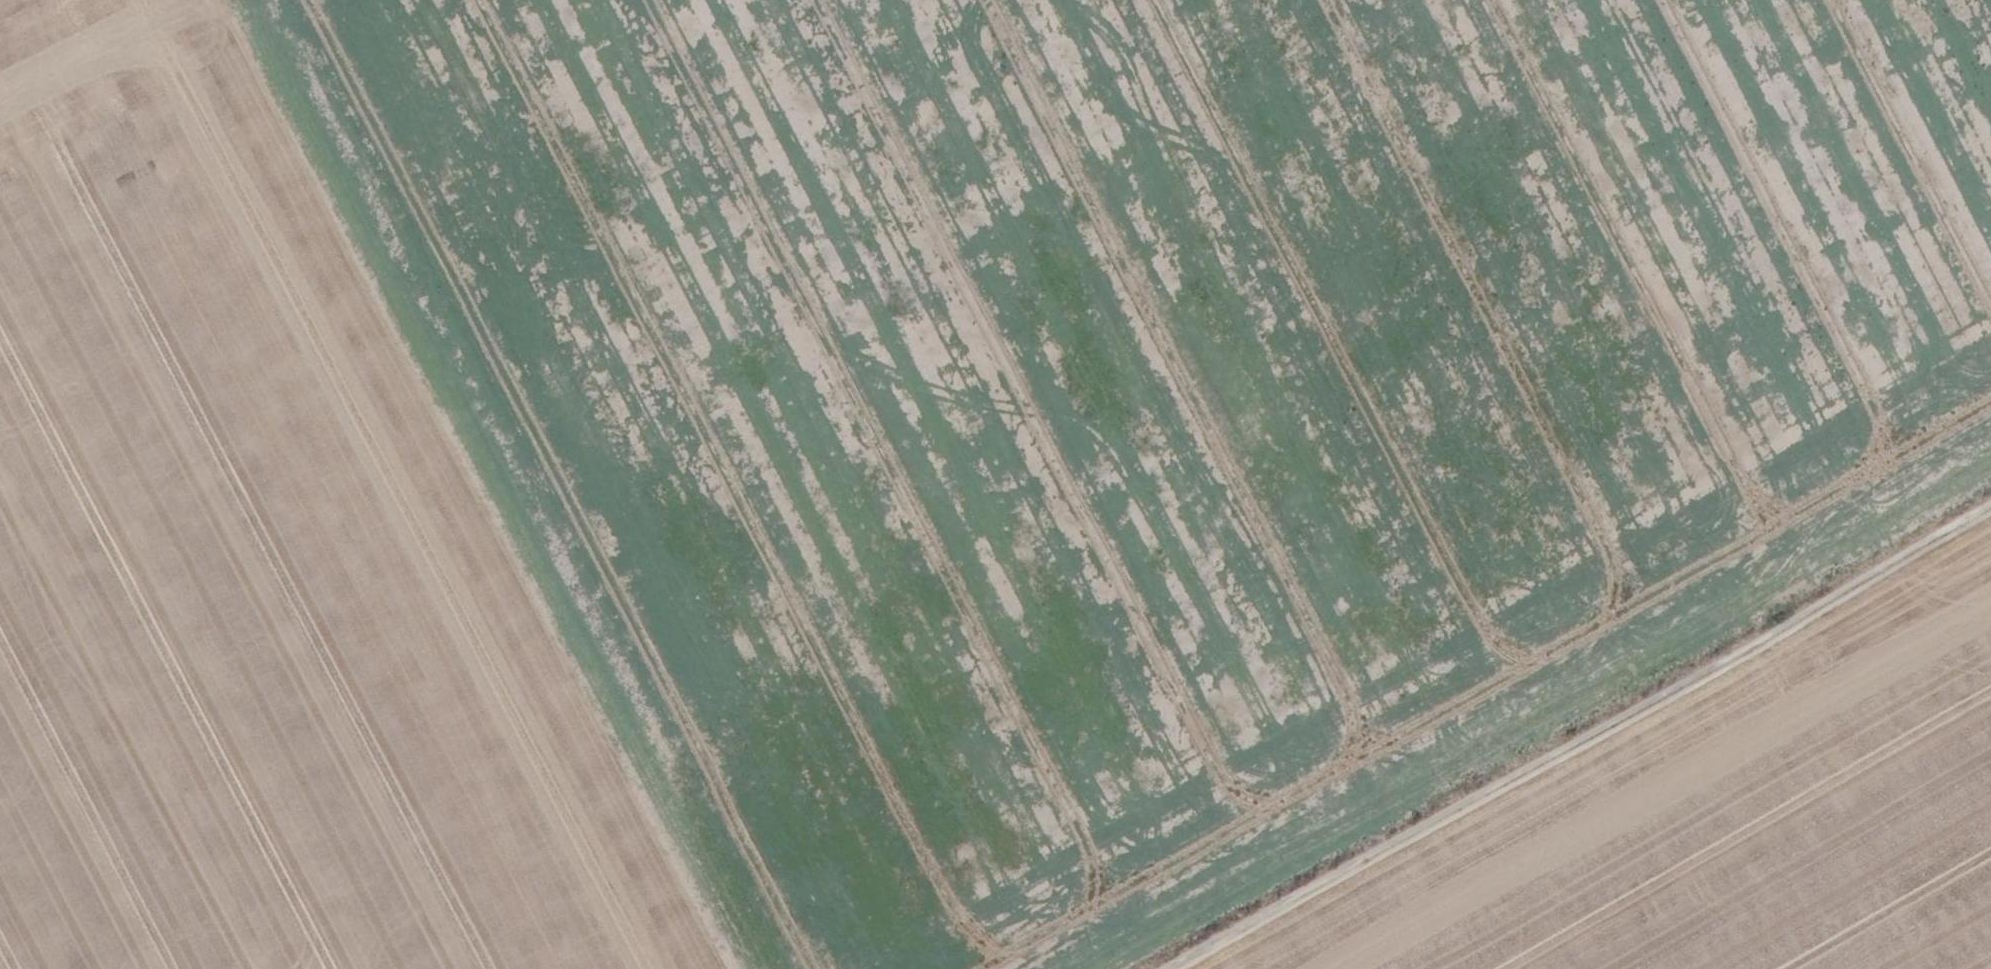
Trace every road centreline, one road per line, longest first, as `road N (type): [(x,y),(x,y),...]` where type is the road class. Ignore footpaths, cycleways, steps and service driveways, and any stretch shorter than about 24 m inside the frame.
road 1 (track): [(1223,968),(1990,515)]

